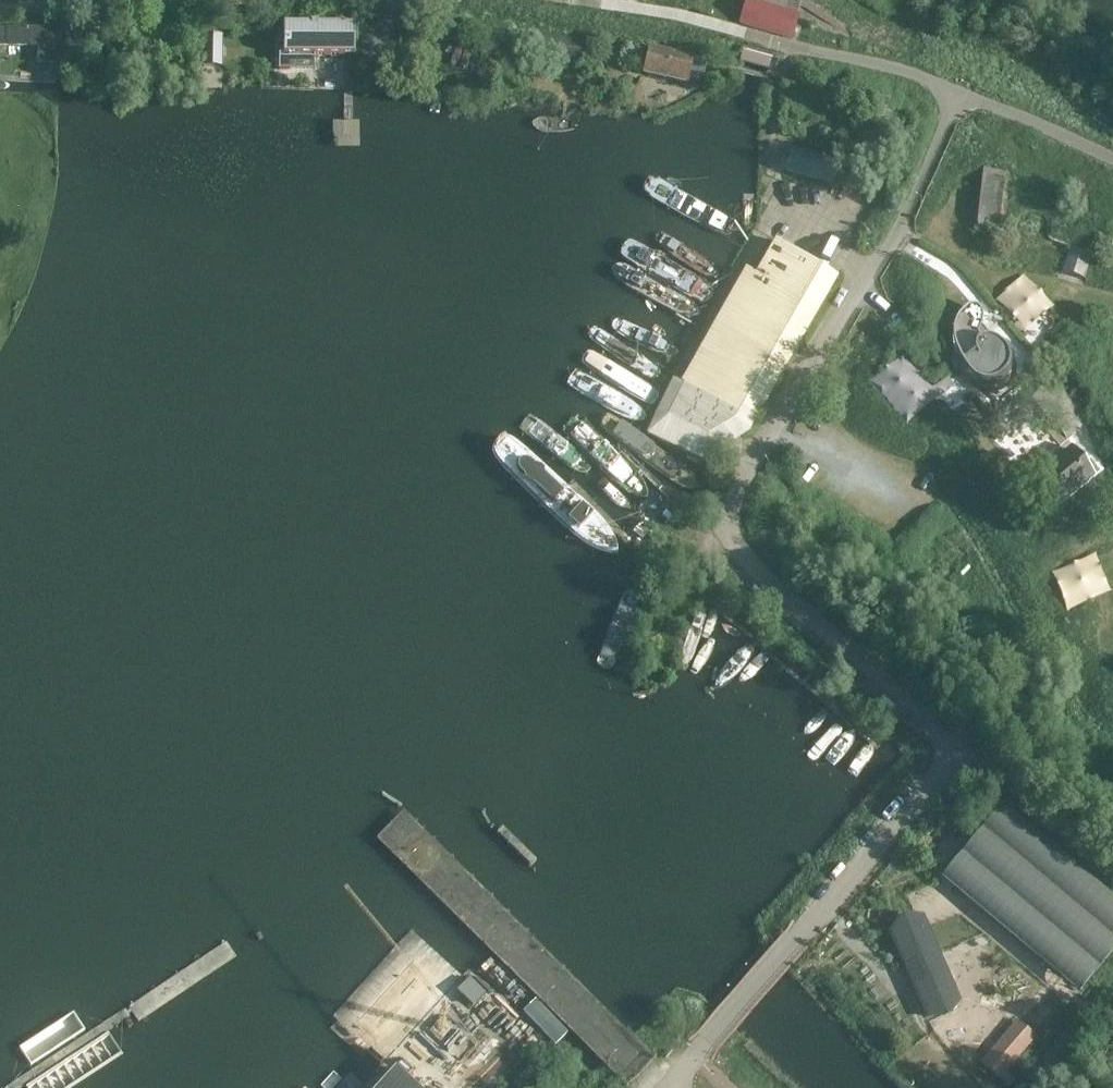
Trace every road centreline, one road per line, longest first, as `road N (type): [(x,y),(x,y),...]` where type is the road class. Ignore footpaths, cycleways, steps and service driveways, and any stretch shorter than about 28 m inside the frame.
road 1 (unclassified): [(953,749),(769,587),(730,529),(741,486),(900,227),(956,92),(888,67),(682,17),(578,0)]
road 2 (unclassified): [(667,1087),(953,749)]
road 3 (unclassified): [(222,0),(0,8)]
road 4 (unclassified): [(953,749),(1112,880)]

